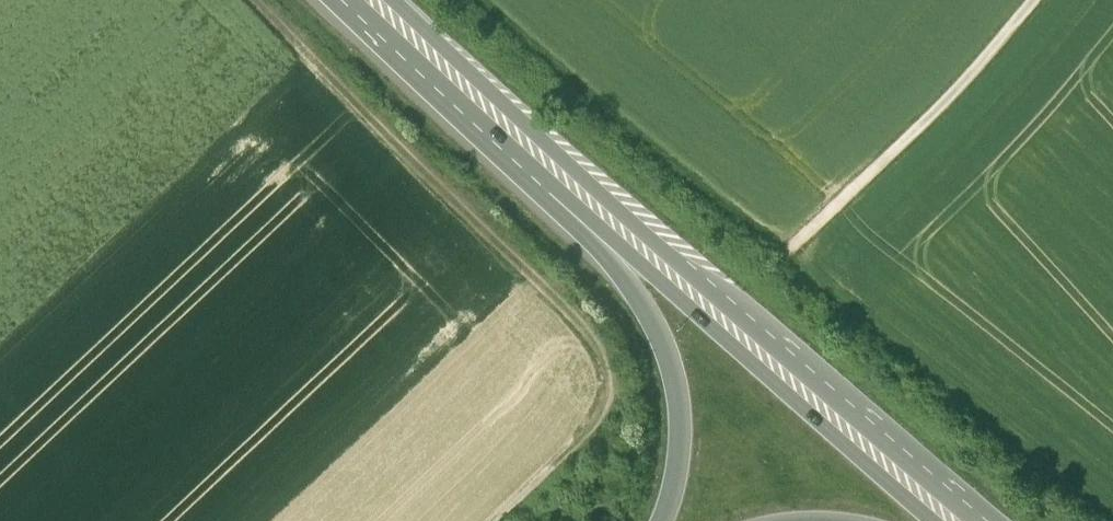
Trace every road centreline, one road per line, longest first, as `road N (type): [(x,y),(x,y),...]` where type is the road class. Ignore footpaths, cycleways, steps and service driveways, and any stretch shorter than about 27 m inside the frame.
road 1 (track): [(1035,0),(975,74),(798,243),(583,82),(491,0)]
road 2 (track): [(503,520),(604,427),(619,392),(606,348),(250,0)]
road 3 (trunk): [(608,220),(945,520)]
road 4 (trunk): [(368,0),(608,220)]
road 5 (trunk): [(608,220),(650,301),(678,382),(682,449),(666,520)]

